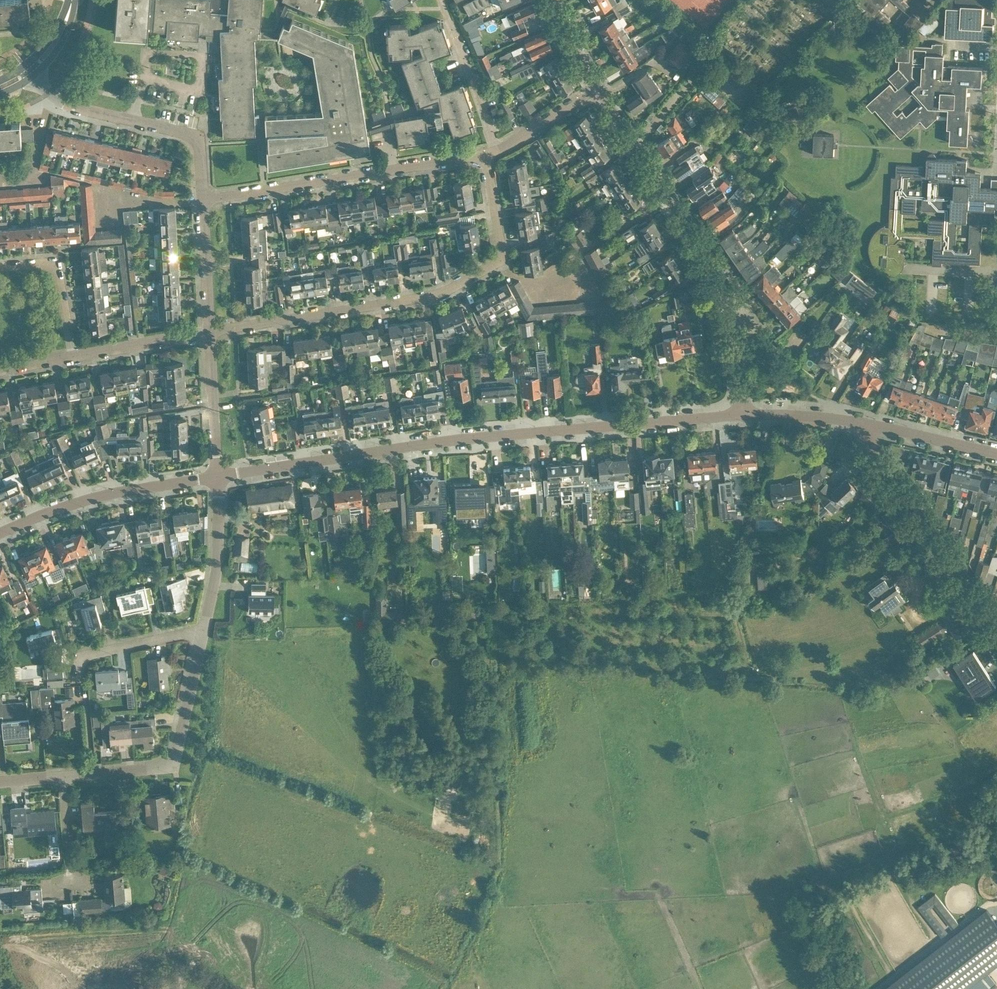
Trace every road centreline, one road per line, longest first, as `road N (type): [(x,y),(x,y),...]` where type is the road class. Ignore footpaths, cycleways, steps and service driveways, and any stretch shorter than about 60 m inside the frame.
road 1 (residential): [(744,415),(451,440),(220,476)]
road 2 (residential): [(210,332),(436,299),(495,273),(502,257),(492,157)]
road 3 (residential): [(744,415),(717,268),(603,91)]
road 4 (residential): [(204,201),(492,157)]
road 5 (residential): [(62,777),(157,769),(173,761),(203,630)]
road 6 (unclassified): [(996,621),(861,422)]
road 7 (residential): [(0,534),(89,500),(220,476)]
road 8 (residential): [(203,630),(217,562),(220,476)]
road 9 (residential): [(203,630),(79,657),(80,683)]
road 10 (residential): [(78,357),(69,283),(59,269),(0,271)]
road 11 (residential): [(220,476),(210,332)]
road 12 (residential): [(996,453),(861,422)]
road 13 (residential): [(78,357),(210,332)]
road 14 (residential): [(204,201),(198,139),(132,119)]
road 15 (residential): [(210,332),(204,201)]
road 16 (residential): [(492,157),(603,91)]

